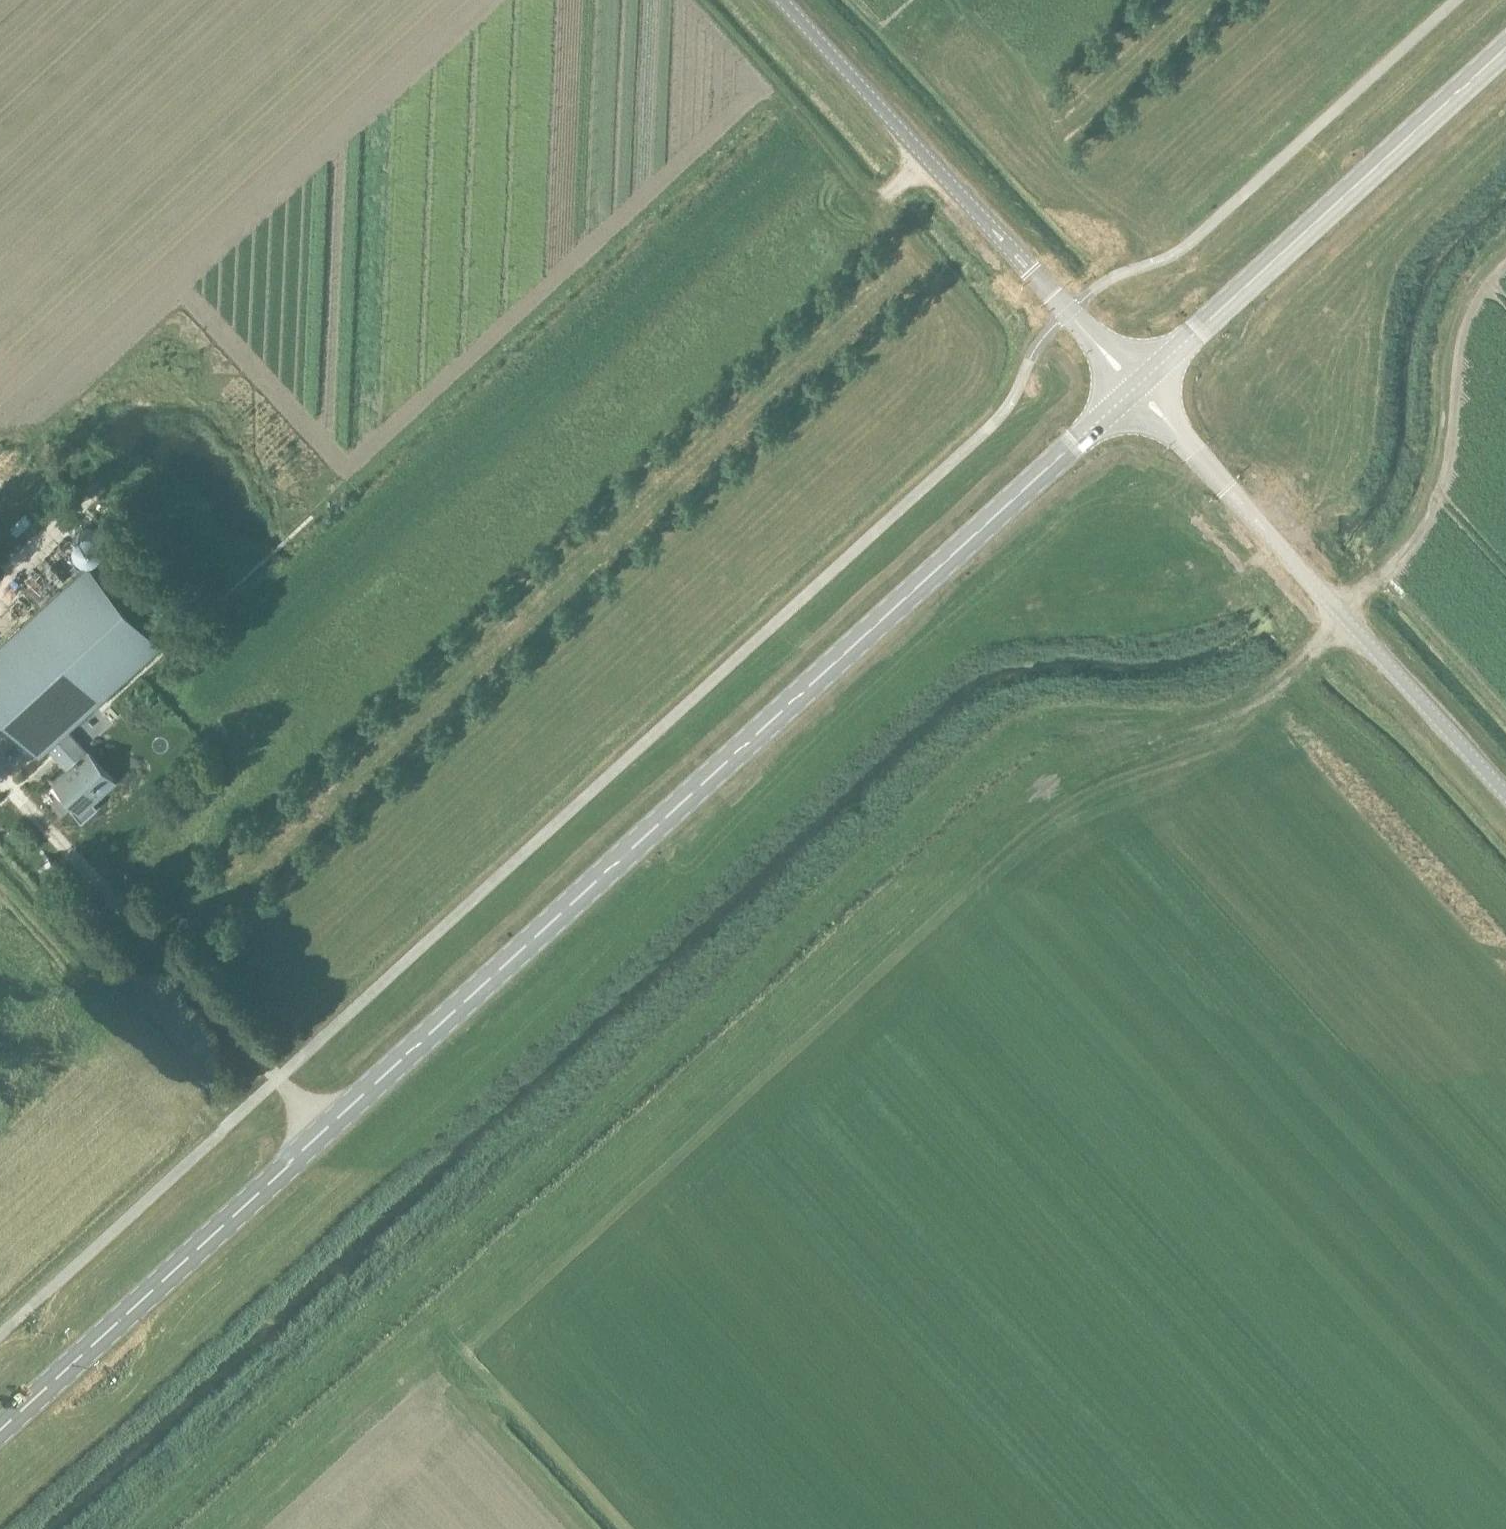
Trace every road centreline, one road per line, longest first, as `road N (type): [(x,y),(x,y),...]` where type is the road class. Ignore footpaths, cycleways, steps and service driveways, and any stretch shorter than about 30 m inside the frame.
road 1 (secondary): [(0,1430),(1139,388)]
road 2 (unclassified): [(1505,799),(1139,388)]
road 3 (unclassified): [(1139,388),(780,0)]
road 4 (secondary): [(1139,388),(1505,49)]

